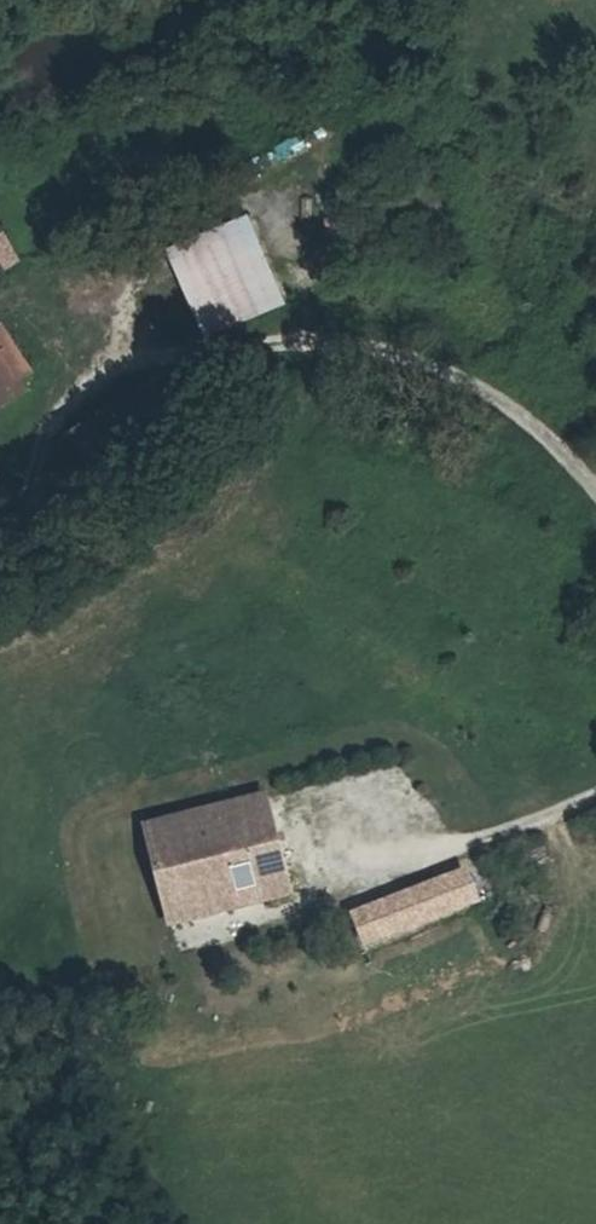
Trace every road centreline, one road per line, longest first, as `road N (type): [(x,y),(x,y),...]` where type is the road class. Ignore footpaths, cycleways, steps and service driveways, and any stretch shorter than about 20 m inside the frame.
road 1 (track): [(0,514),(125,356),(233,343),(375,345),(517,399),(595,476)]
road 2 (track): [(595,796),(521,830),(437,852)]

